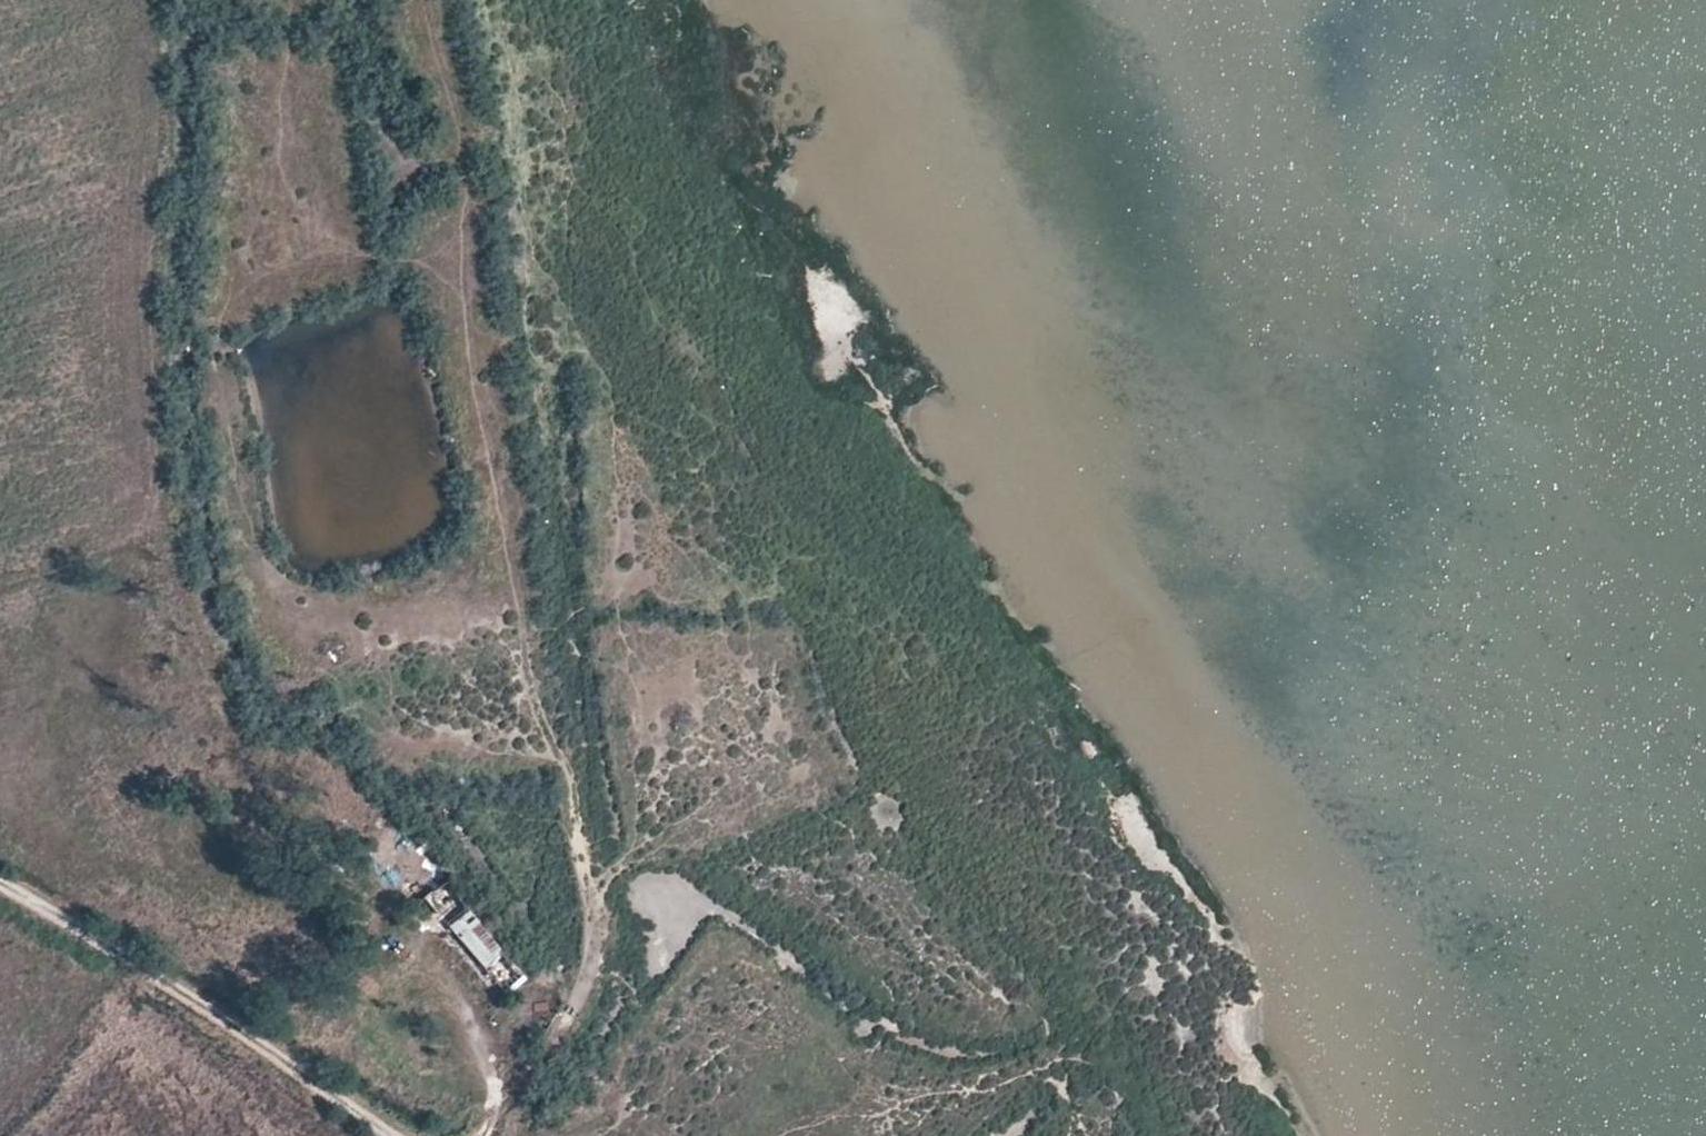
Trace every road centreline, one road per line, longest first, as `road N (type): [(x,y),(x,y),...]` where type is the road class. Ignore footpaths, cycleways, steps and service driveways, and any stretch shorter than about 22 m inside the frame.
road 1 (track): [(0,876),(229,1015),(402,1135)]
road 2 (track): [(482,1135),(492,1104),(485,1055),(454,993)]

